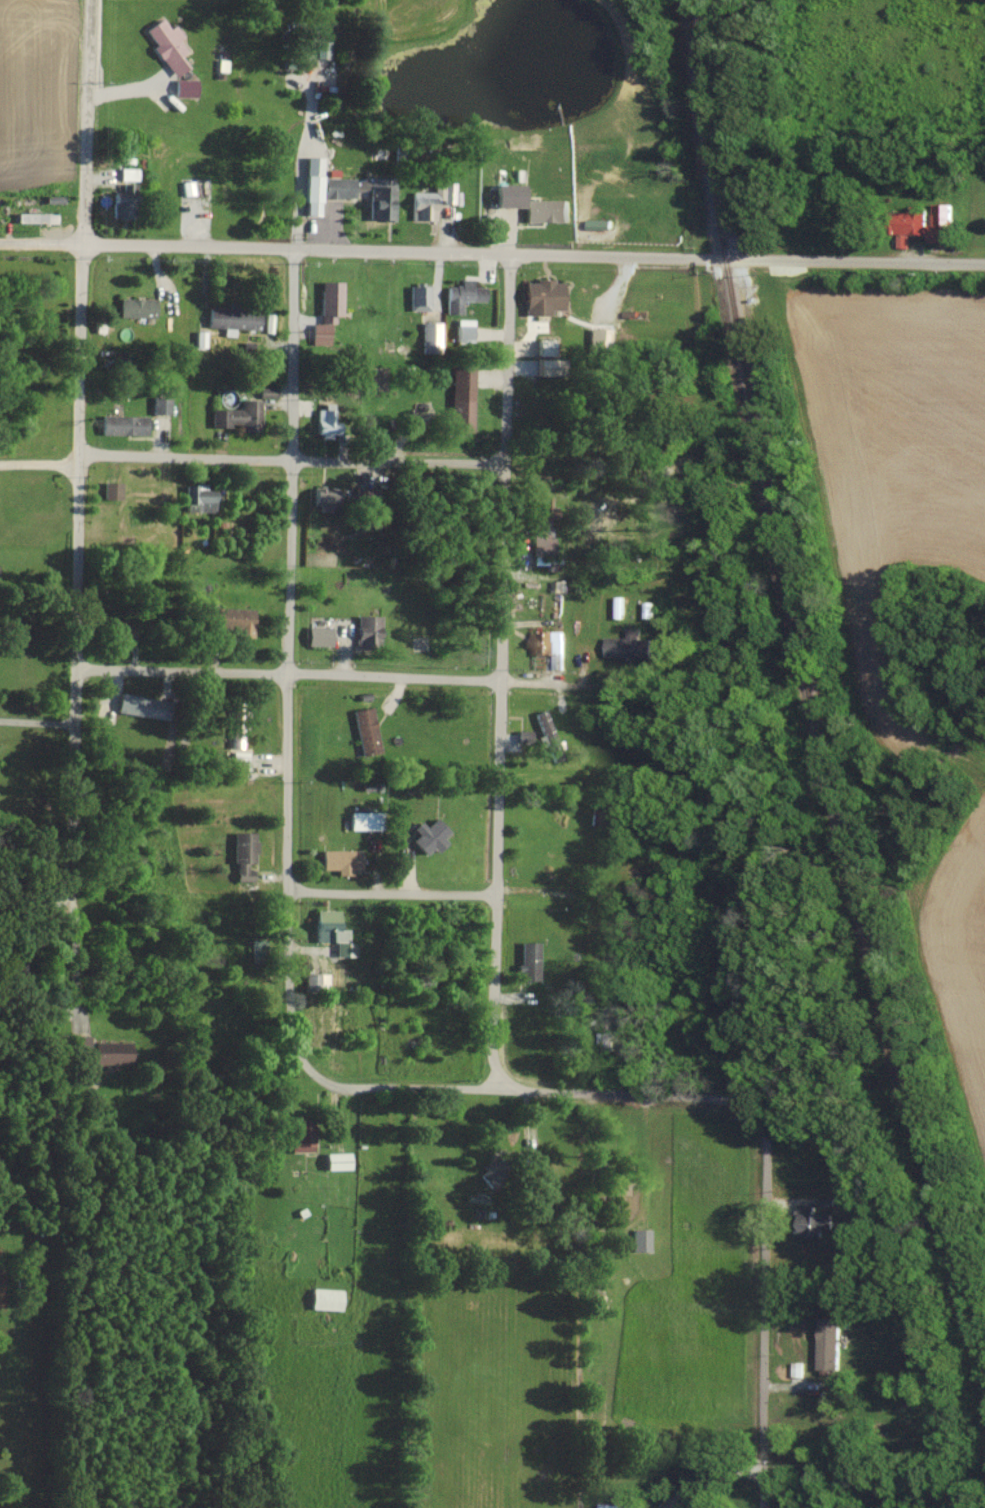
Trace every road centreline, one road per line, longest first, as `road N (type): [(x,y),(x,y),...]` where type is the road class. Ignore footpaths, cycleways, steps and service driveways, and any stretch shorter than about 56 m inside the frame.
road 1 (residential): [(0,968),(70,894),(91,0)]
road 2 (residential): [(499,1086),(494,894),(510,255)]
road 3 (residential): [(315,1073),(298,1053),(290,893),(294,251)]
road 4 (residential): [(648,258),(0,244)]
road 5 (residential): [(504,466),(80,456),(0,464)]
road 6 (residential): [(76,670),(560,684)]
road 7 (residential): [(756,1114),(737,1104),(499,1086),(338,1089),(315,1073)]
road 8 (residential): [(766,1507),(768,1133),(756,1114)]
road 9 (residential): [(984,260),(648,258)]
road 10 (residential): [(290,893),(494,894)]
road 11 (residential): [(70,894),(75,1052)]

